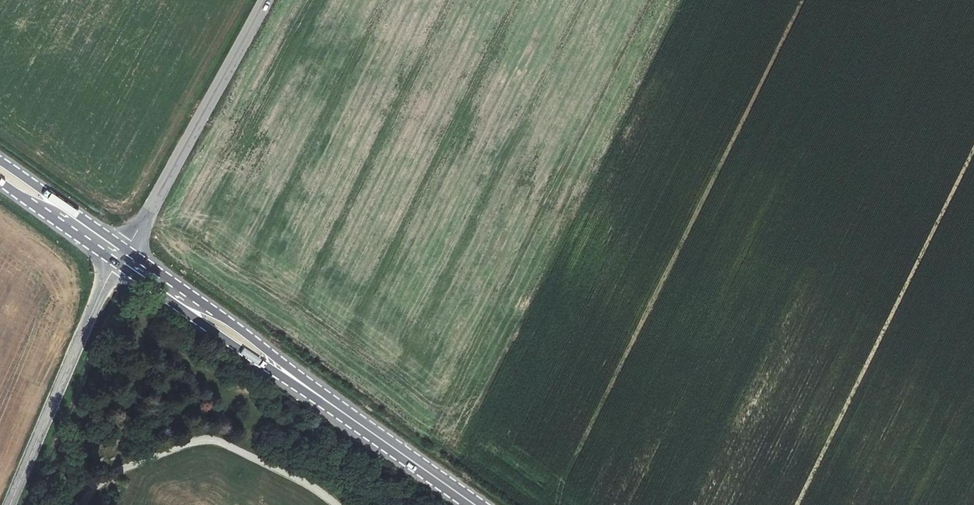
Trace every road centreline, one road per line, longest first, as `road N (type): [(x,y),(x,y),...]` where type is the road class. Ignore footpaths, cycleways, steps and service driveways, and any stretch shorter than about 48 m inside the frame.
road 1 (primary): [(475,504),(121,256)]
road 2 (unclassified): [(264,0),(121,256)]
road 3 (unclassified): [(121,256),(9,504)]
road 4 (primary): [(121,256),(0,171)]

